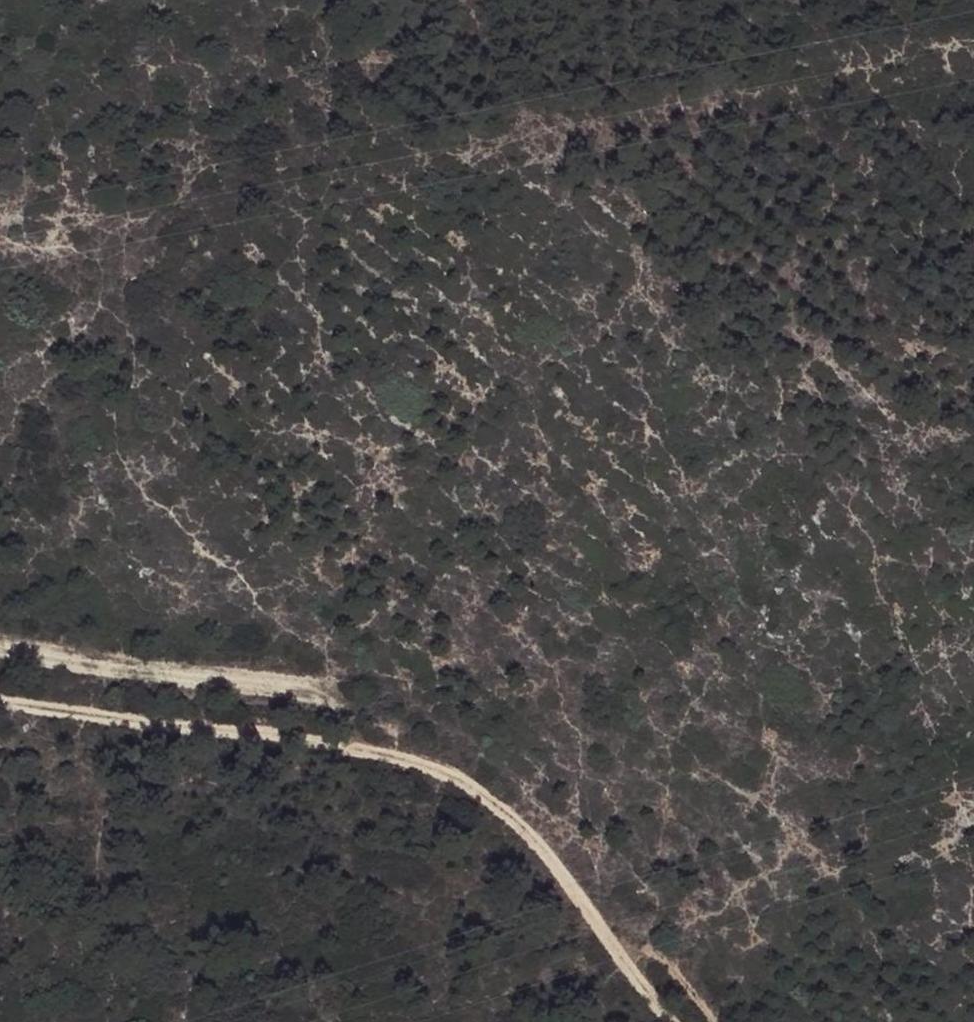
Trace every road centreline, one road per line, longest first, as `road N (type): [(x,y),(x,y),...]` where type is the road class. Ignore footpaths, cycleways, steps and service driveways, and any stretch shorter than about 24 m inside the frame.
road 1 (track): [(669,1021),(538,847),(452,777),(364,751),(0,703)]

